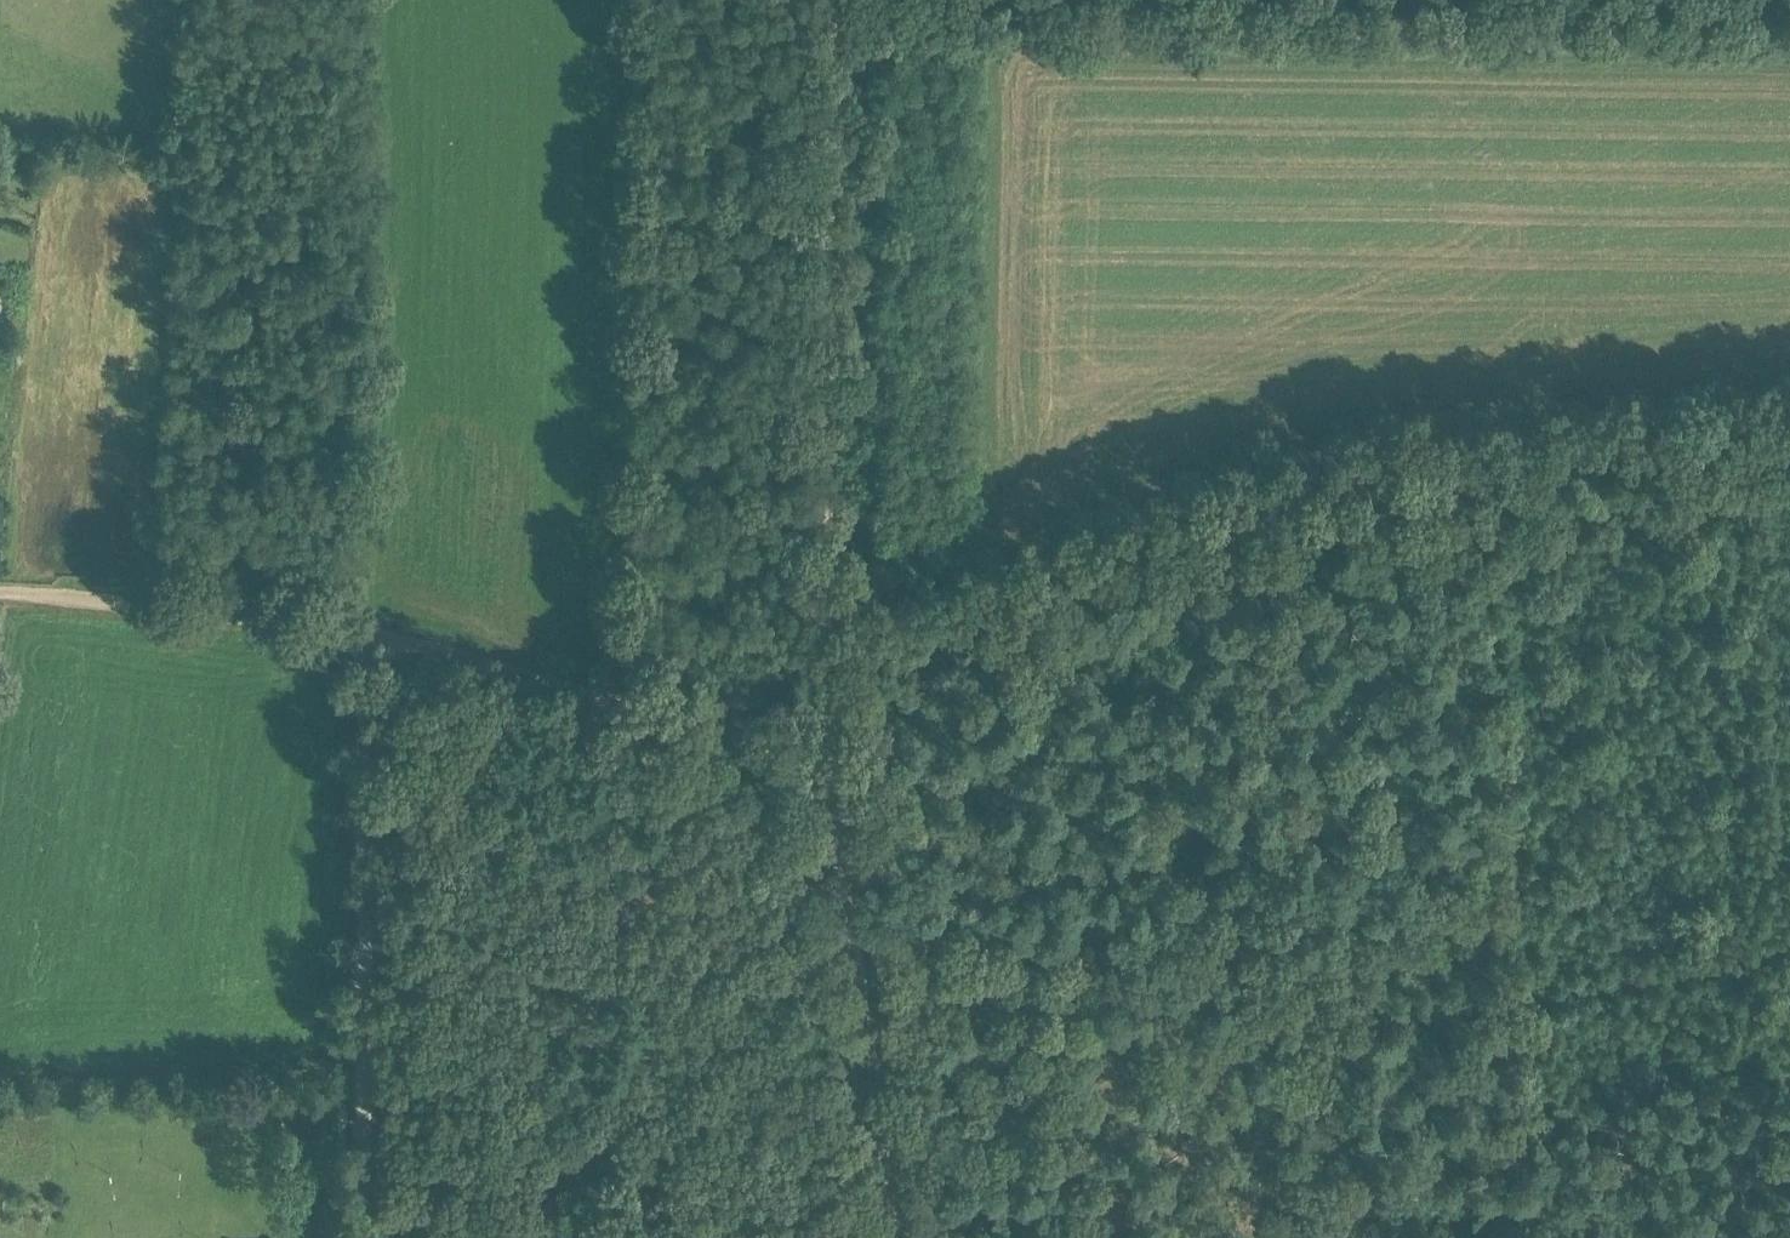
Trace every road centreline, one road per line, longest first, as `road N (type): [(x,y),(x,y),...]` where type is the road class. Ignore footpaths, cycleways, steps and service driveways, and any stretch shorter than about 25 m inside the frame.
road 1 (track): [(886,1237),(828,762),(827,0)]
road 2 (track): [(0,586),(148,595),(354,623),(828,762)]

